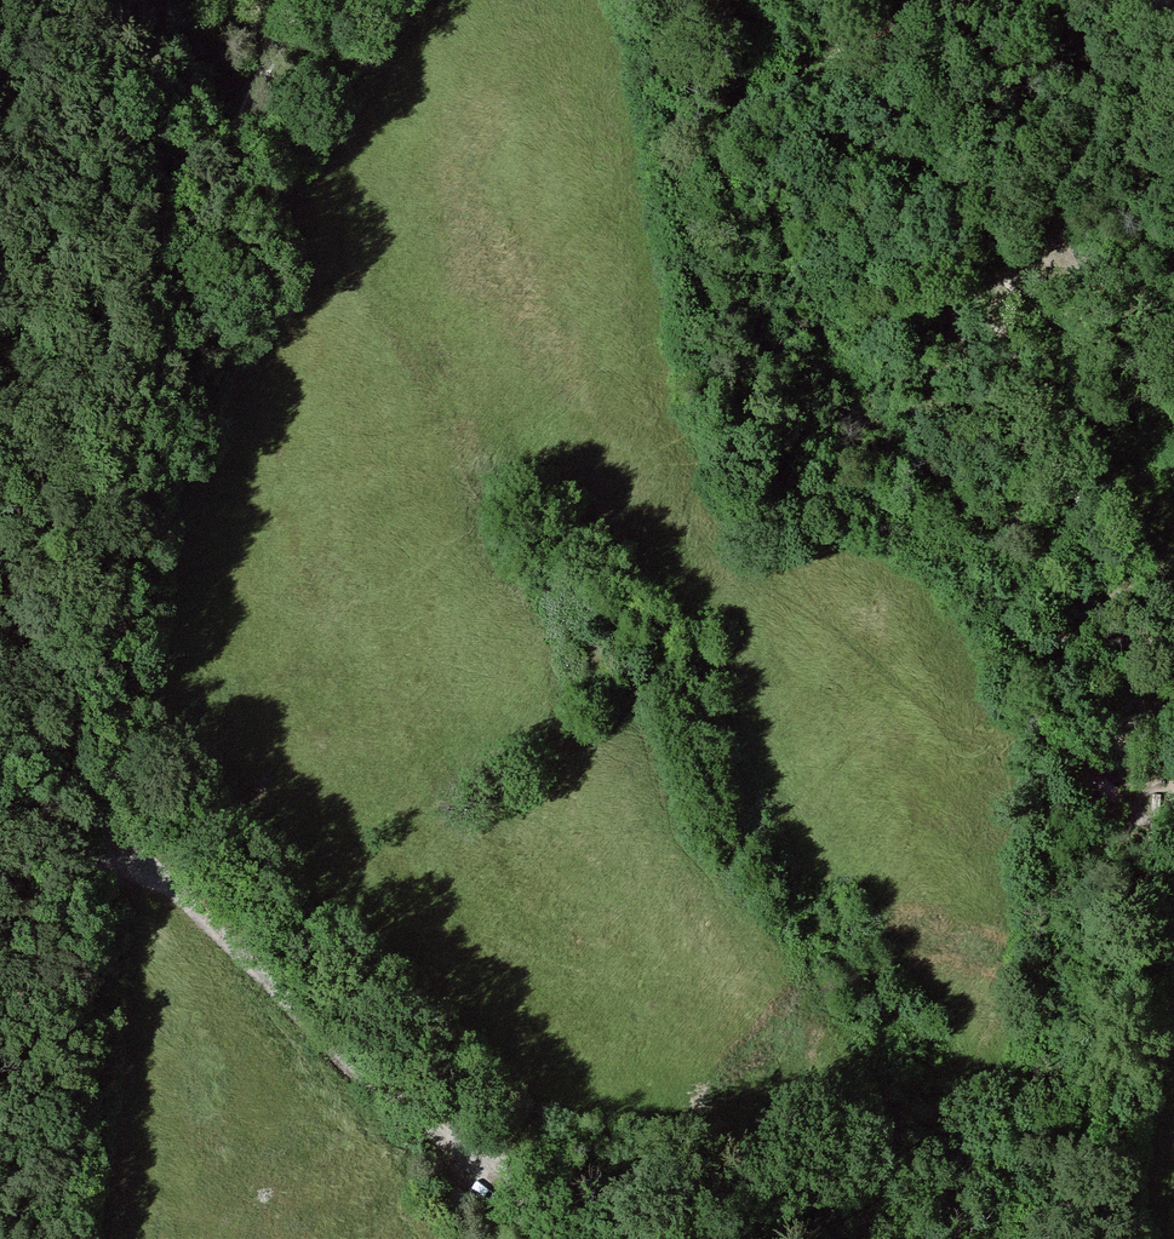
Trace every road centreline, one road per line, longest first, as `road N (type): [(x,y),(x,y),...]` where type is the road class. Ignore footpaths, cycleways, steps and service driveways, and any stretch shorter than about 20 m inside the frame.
road 1 (track): [(213,186),(148,335),(130,468),(108,828)]
road 2 (track): [(1173,603),(969,287),(1095,260),(1173,203)]
road 3 (track): [(108,828),(391,1111),(485,1168)]
road 4 (track): [(69,1238),(108,828)]
road 5 (track): [(108,828),(93,809),(0,568)]
road 6 (track): [(1146,1238),(1173,992)]
road 7 (track): [(213,186),(299,0)]
road 8 (track): [(1095,260),(1173,357)]

